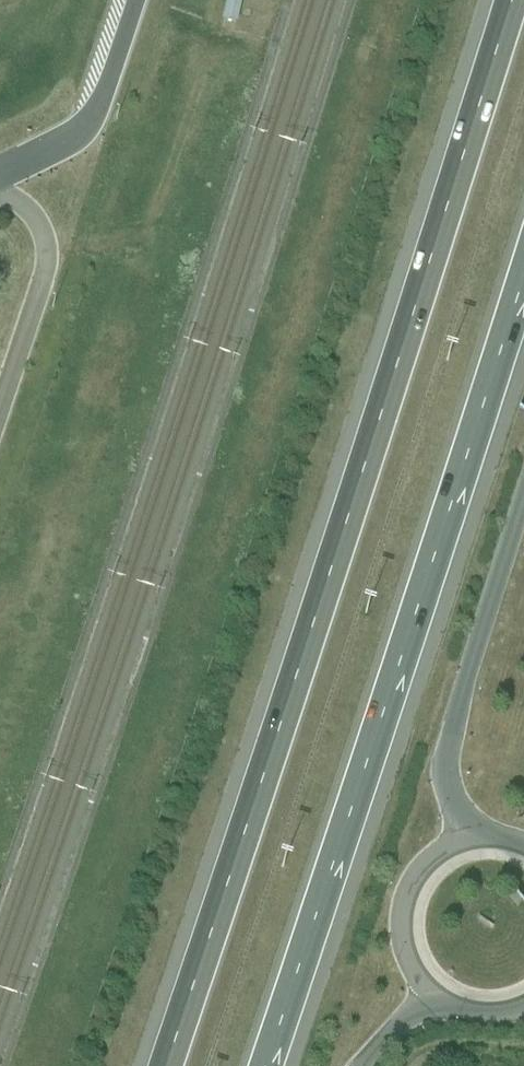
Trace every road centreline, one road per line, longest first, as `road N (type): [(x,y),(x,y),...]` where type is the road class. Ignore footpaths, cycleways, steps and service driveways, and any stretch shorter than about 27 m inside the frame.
road 1 (motorway): [(508,0),(161,1065)]
road 2 (motorway): [(262,1065),(523,258)]
road 3 (motorway): [(137,0),(115,69),(80,131),(0,167)]

